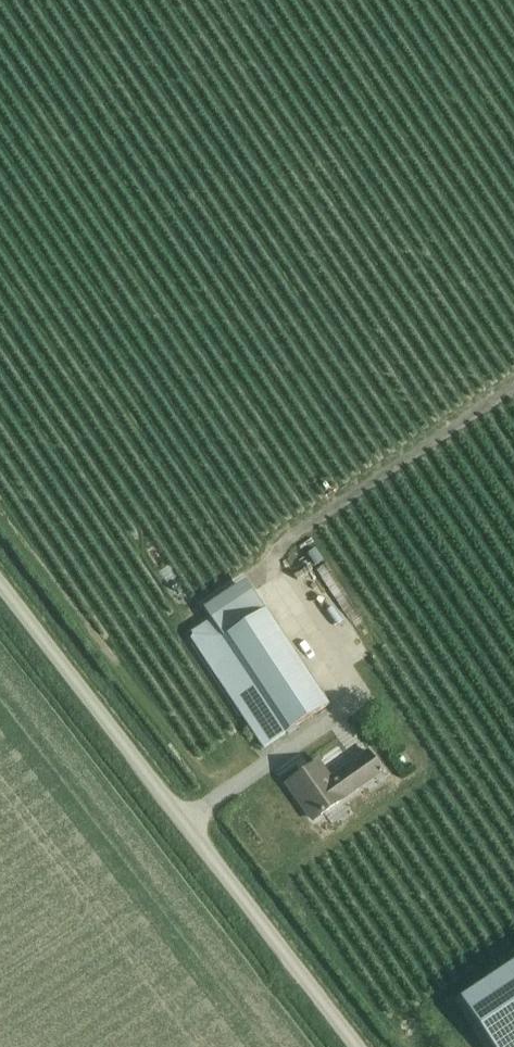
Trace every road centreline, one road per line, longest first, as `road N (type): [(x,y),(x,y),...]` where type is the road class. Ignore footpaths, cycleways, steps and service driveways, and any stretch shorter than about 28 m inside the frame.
road 1 (unclassified): [(365,1046),(0,573)]

